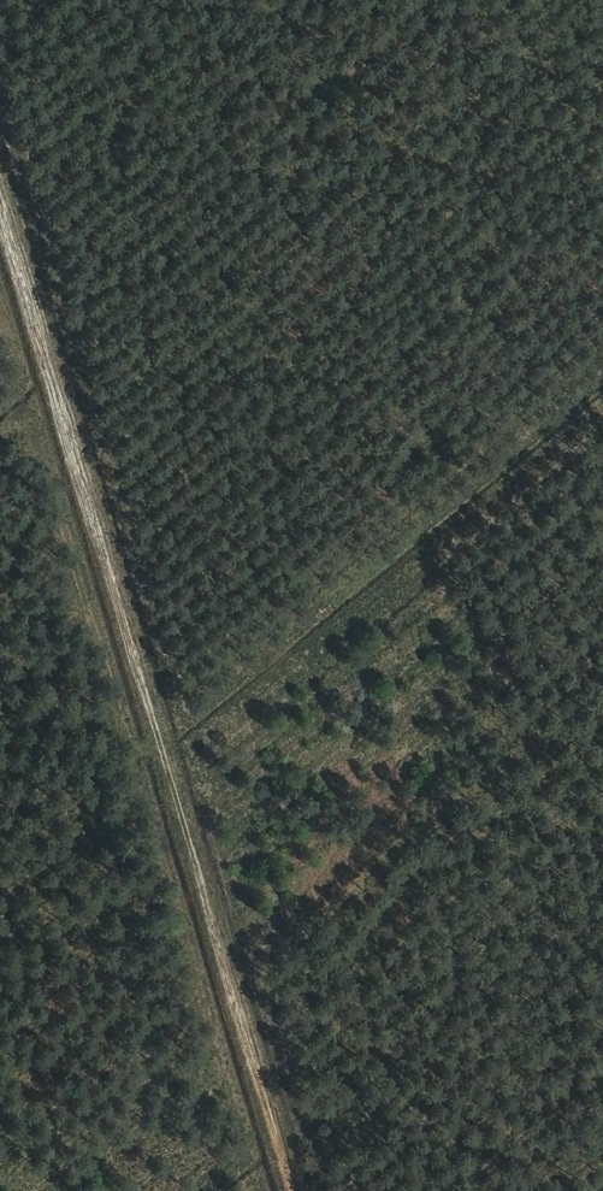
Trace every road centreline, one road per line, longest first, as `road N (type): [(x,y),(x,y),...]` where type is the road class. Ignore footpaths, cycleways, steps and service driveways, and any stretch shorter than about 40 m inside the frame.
road 1 (track): [(301,1190),(0,160)]

